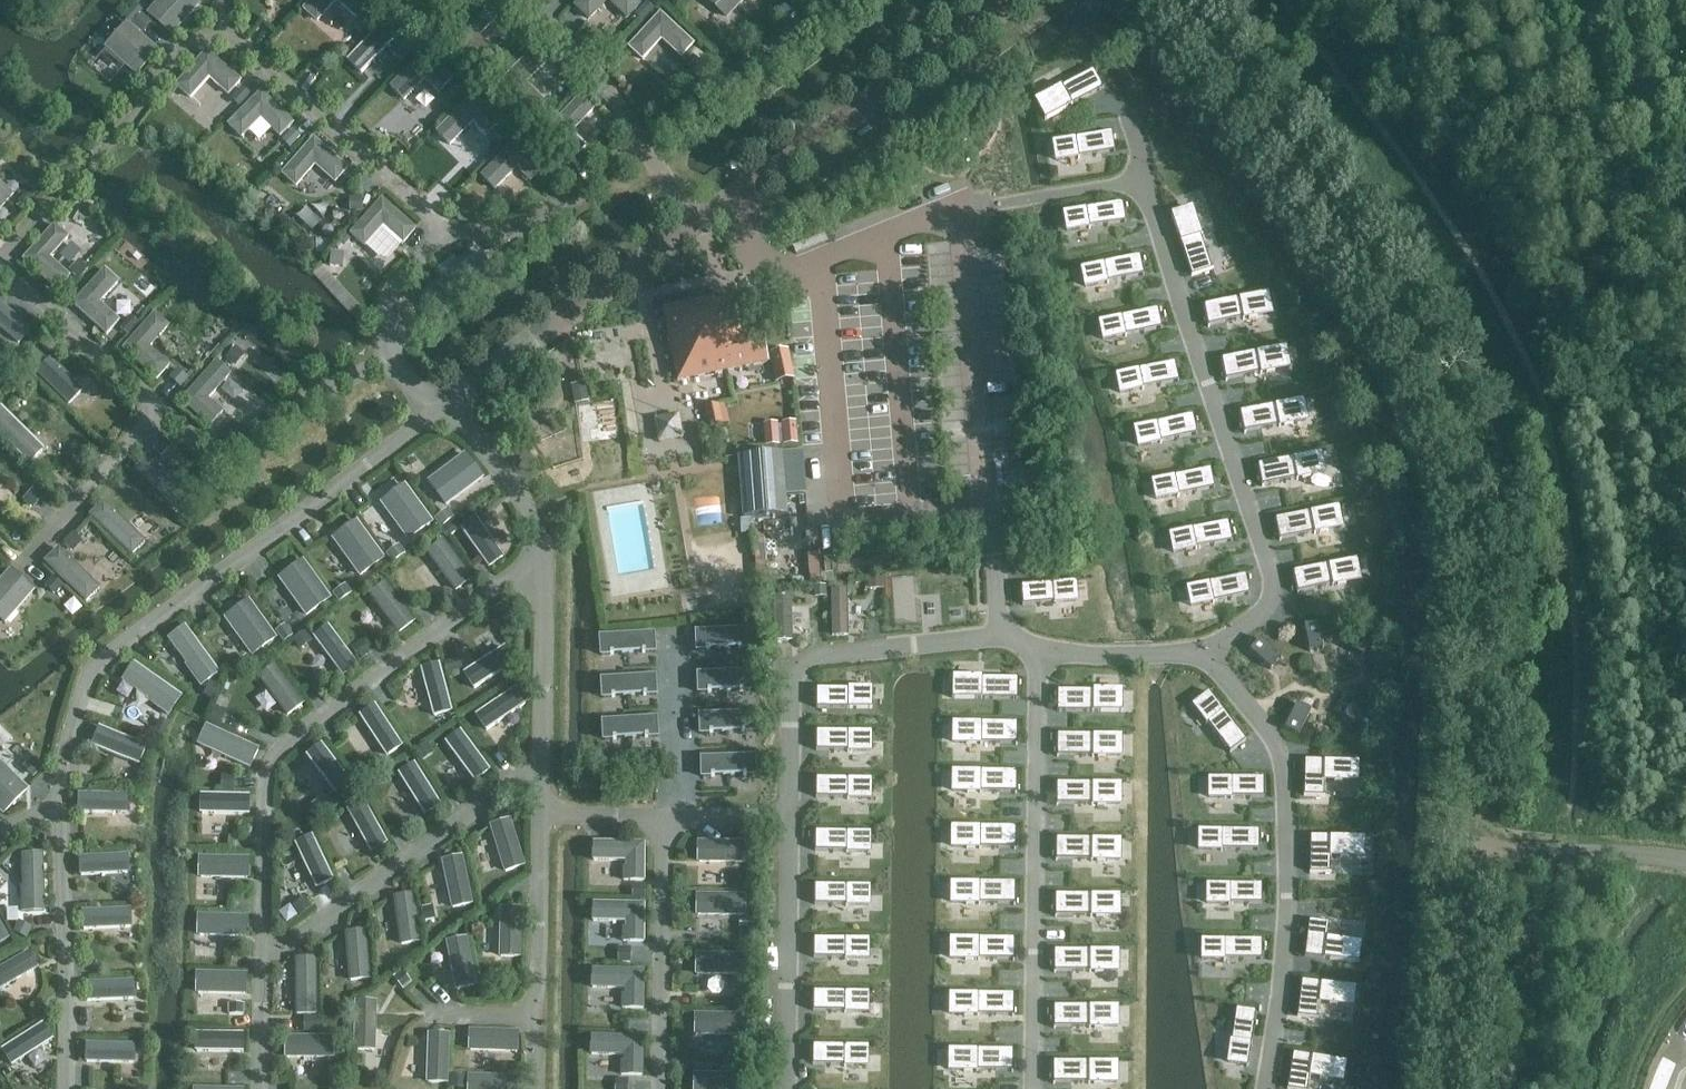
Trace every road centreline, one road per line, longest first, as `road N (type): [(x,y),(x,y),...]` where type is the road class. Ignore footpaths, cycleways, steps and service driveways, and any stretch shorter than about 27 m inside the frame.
road 1 (tertiary): [(1439,1088),(1468,601),(1457,473),(1400,340),(1157,0)]

